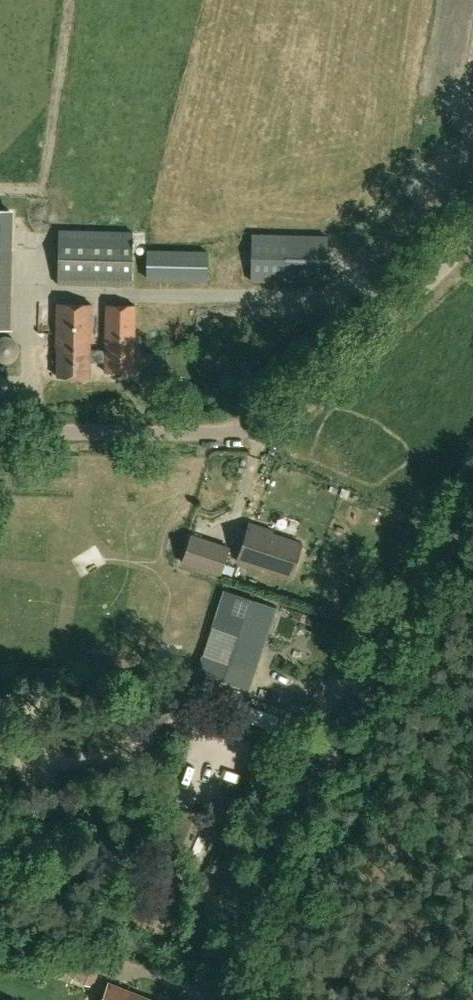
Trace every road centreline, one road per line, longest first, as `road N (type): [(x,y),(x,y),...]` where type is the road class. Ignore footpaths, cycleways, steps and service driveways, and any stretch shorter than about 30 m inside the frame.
road 1 (secondary): [(214,999),(320,760),(472,496)]
road 2 (track): [(0,433),(192,436),(267,426),(472,246)]

